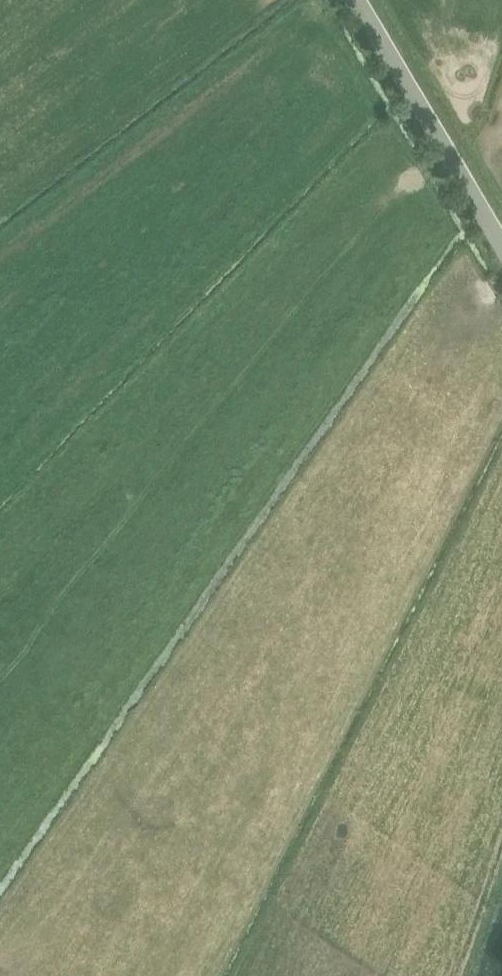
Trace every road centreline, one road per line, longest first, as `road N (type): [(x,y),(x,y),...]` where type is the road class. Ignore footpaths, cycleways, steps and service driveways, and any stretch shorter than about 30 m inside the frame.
road 1 (tertiary): [(359,0),(501,245)]

